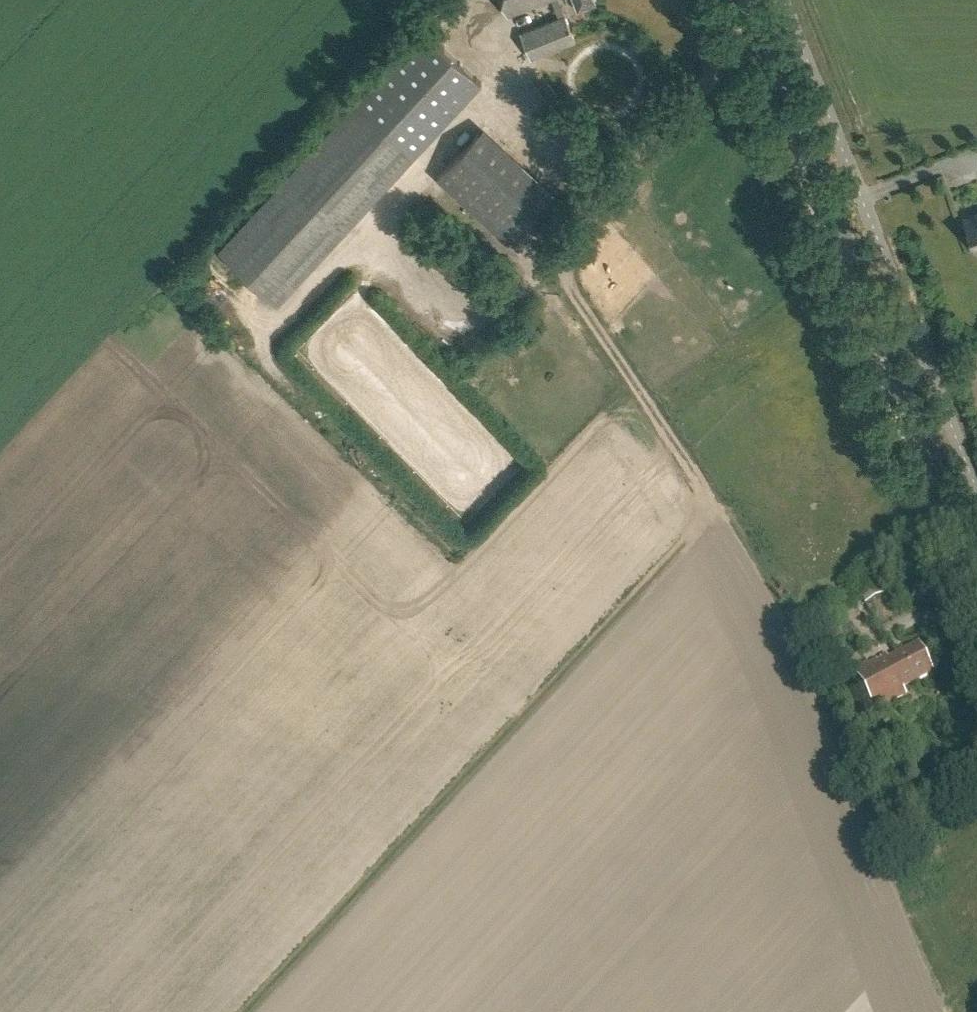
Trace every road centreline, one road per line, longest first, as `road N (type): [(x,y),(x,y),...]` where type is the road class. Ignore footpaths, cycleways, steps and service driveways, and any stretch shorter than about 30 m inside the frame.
road 1 (unclassified): [(976,583),(748,0)]
road 2 (track): [(556,254),(717,509),(718,535)]

